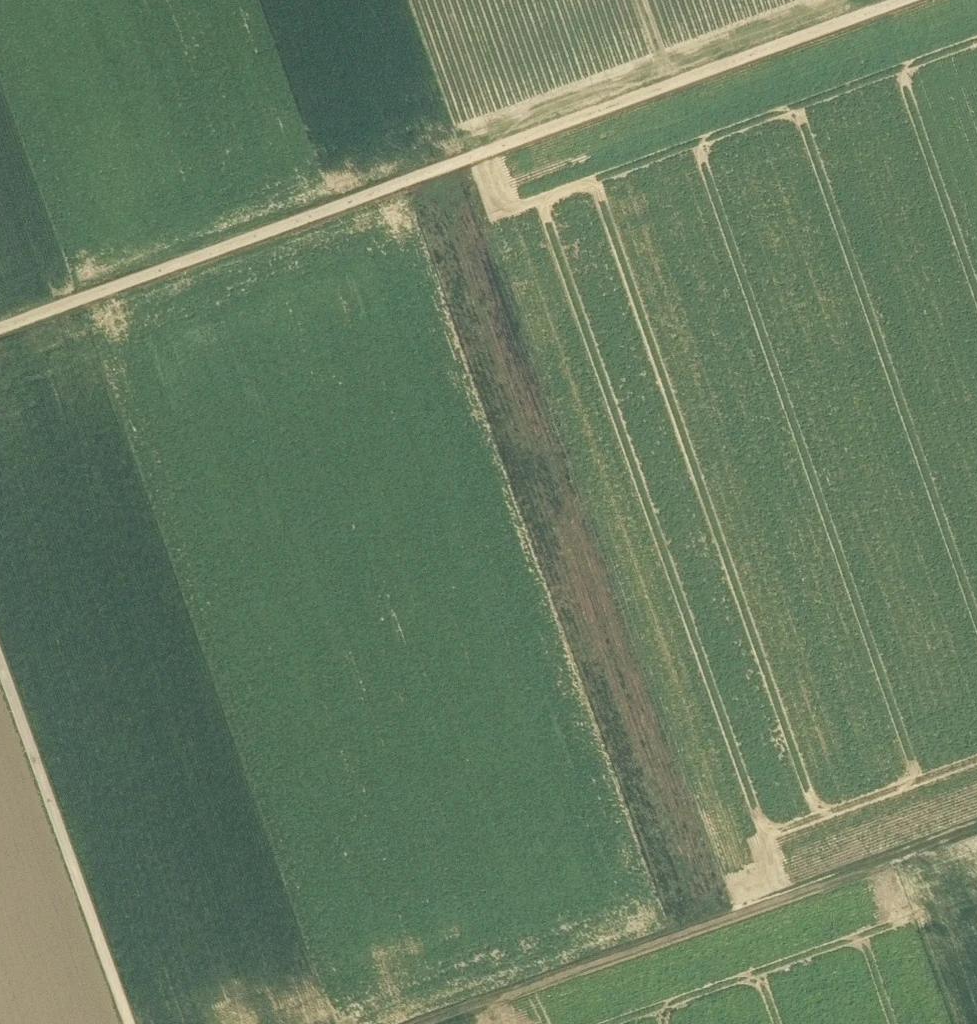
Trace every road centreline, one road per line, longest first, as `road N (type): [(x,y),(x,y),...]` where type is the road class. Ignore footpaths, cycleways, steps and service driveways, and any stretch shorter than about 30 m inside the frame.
road 1 (track): [(0,342),(926,0)]
road 2 (track): [(976,840),(467,1023)]
road 3 (track): [(140,1023),(0,630)]

